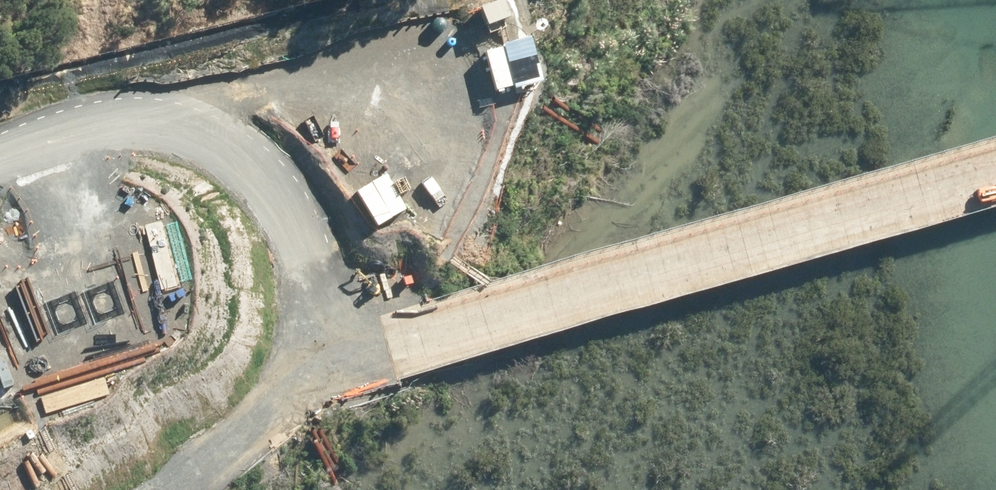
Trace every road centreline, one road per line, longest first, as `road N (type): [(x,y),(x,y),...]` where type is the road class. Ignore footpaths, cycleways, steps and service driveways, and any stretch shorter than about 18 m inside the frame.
road 1 (trunk): [(995,27),(0,314)]
road 2 (trunk): [(0,264),(920,0)]
road 3 (track): [(390,338),(447,330),(995,173)]
road 4 (track): [(390,338),(343,318),(258,178),(218,151),(178,134),(121,130),(0,156)]

